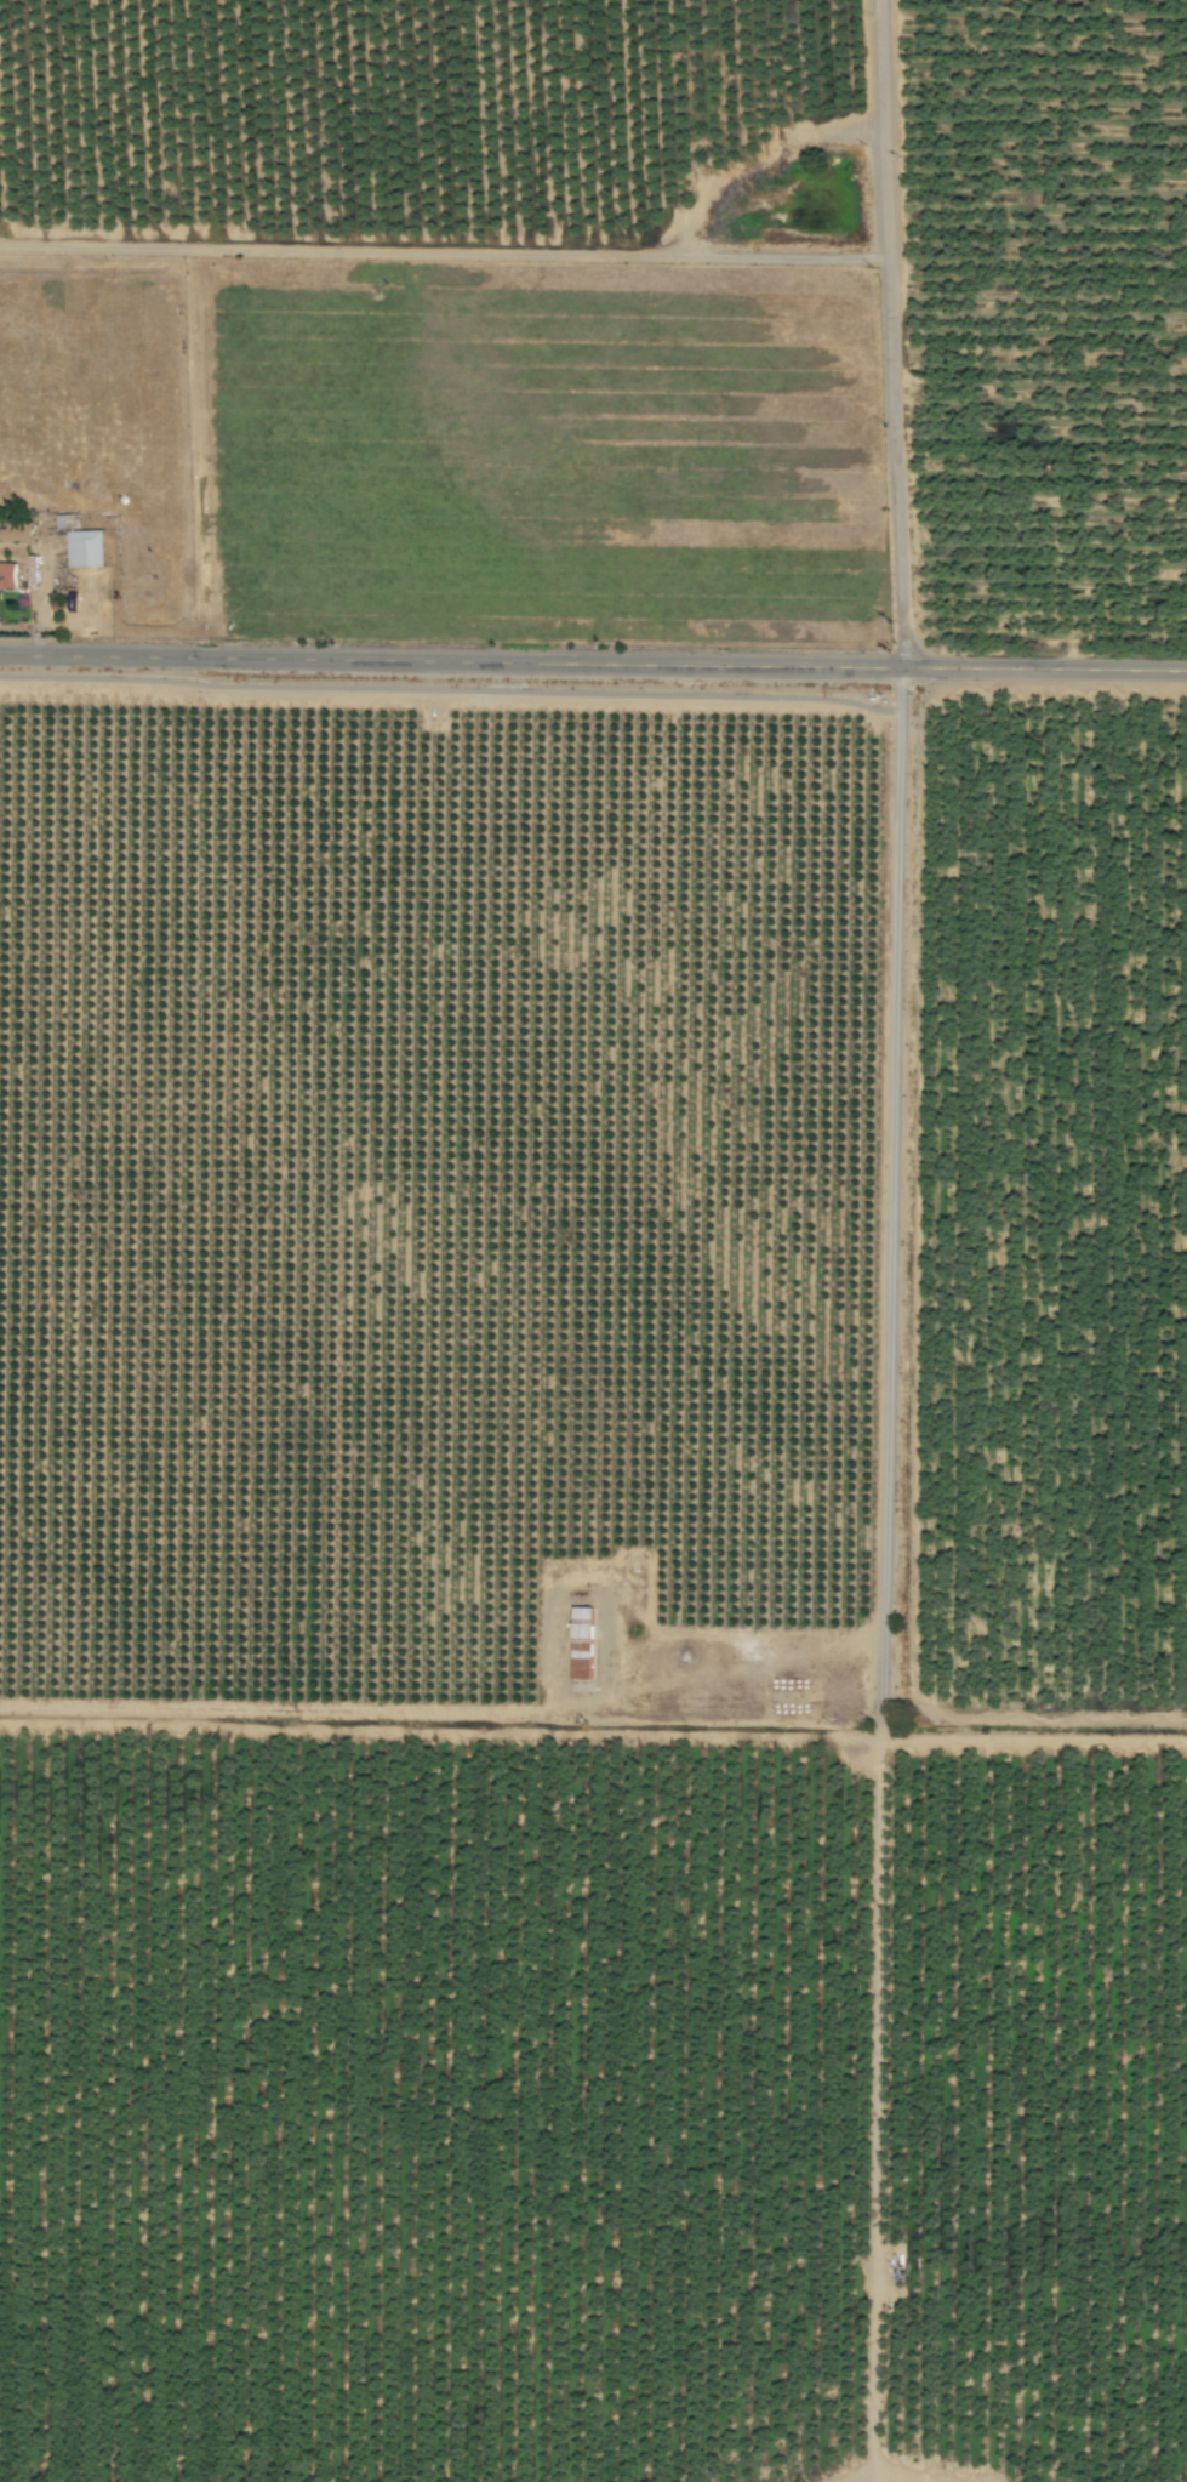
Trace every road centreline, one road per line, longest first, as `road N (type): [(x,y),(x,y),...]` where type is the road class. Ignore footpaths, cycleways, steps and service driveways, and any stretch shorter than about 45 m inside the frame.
road 1 (residential): [(0,653),(1186,668)]
road 2 (residential): [(911,665),(883,0)]

